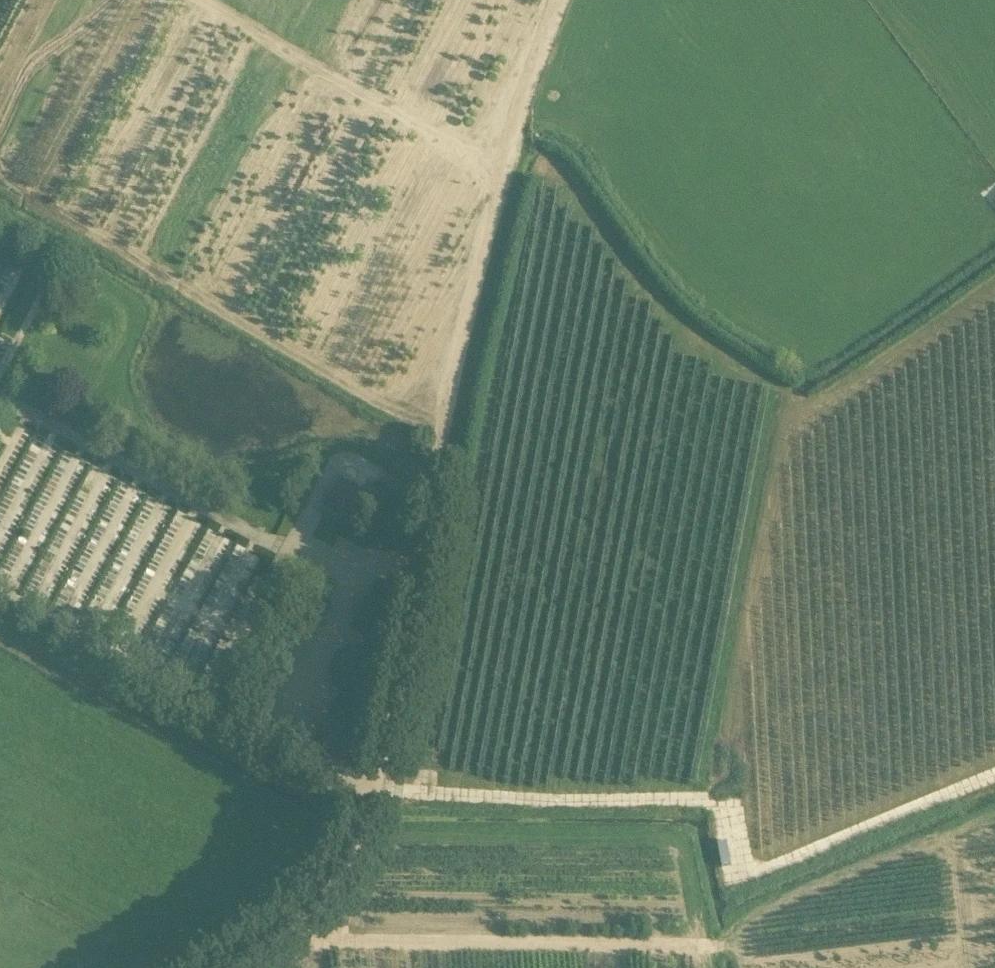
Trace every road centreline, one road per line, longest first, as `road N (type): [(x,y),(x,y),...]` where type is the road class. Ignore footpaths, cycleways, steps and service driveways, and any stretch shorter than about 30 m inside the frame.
road 1 (residential): [(228,967),(284,933),(347,853),(377,777),(410,644),(434,475)]

